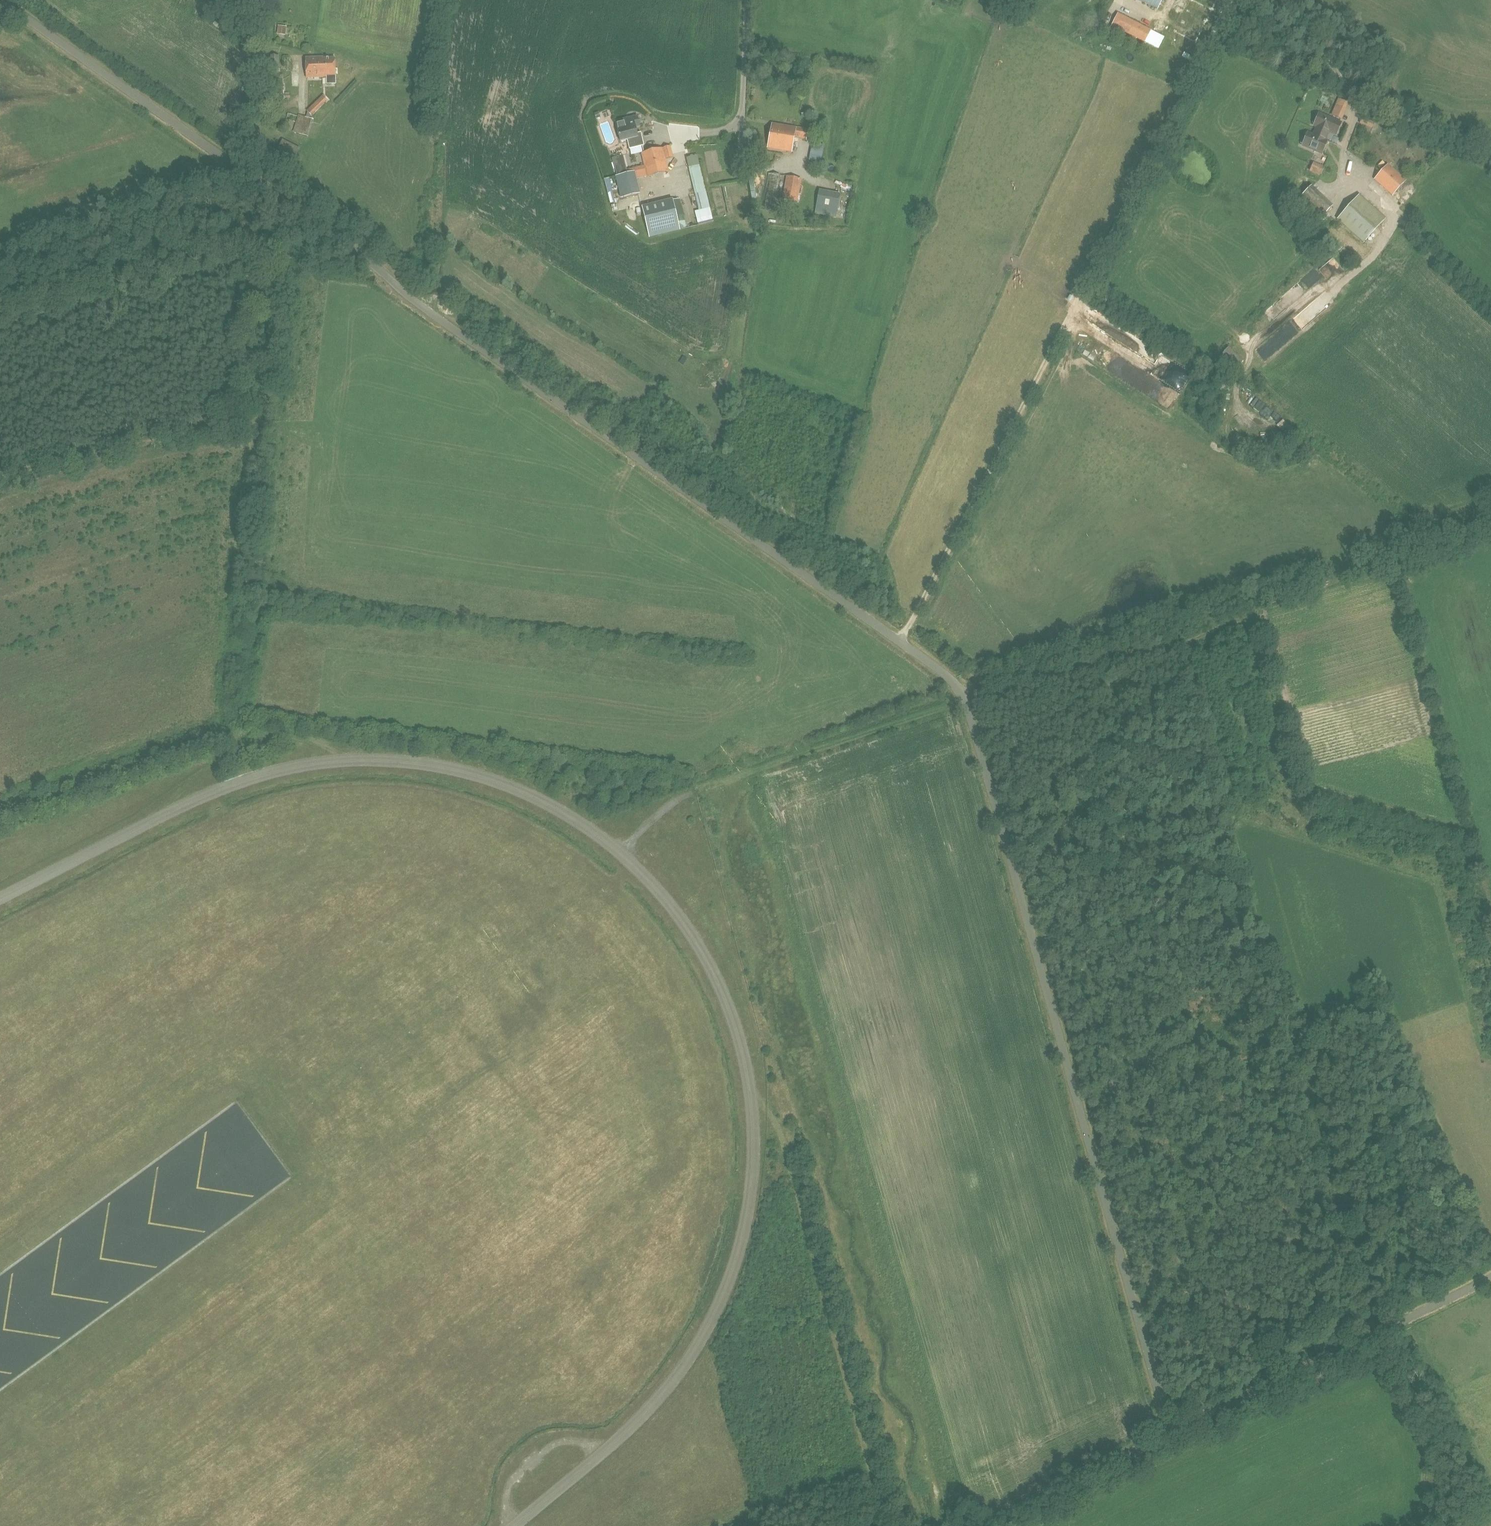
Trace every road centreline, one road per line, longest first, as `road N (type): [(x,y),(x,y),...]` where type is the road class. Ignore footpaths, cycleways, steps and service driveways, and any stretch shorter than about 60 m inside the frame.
road 1 (unclassified): [(1173,1432),(968,709),(952,683),(0,1)]
road 2 (track): [(901,644),(1080,291)]
road 3 (unclassified): [(1173,1432),(1490,1278)]
road 4 (unclassified): [(976,1525),(1173,1432)]

